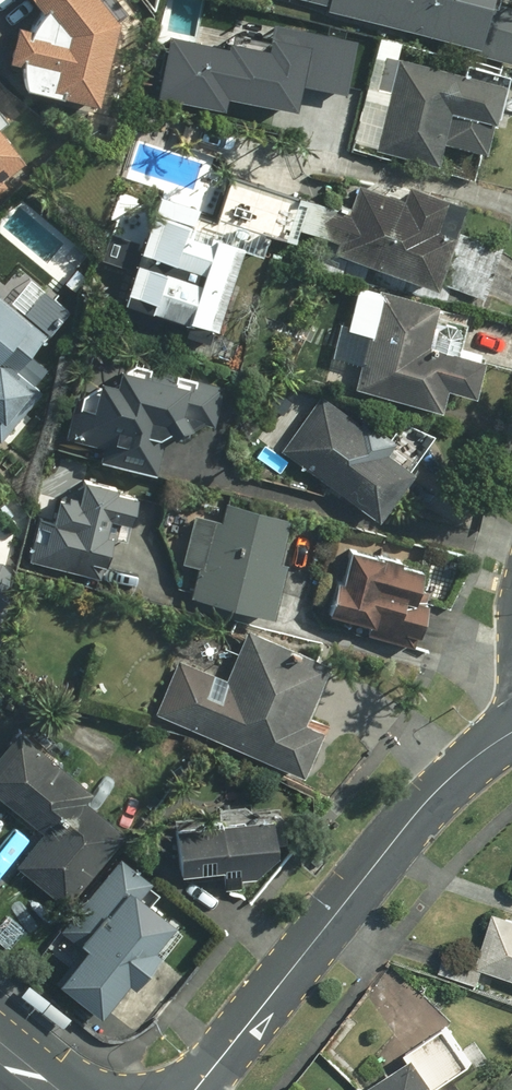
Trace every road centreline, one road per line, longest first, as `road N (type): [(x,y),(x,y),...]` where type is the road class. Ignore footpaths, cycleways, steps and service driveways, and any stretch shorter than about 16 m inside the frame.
road 1 (residential): [(195,1089),(403,830),(511,733)]

